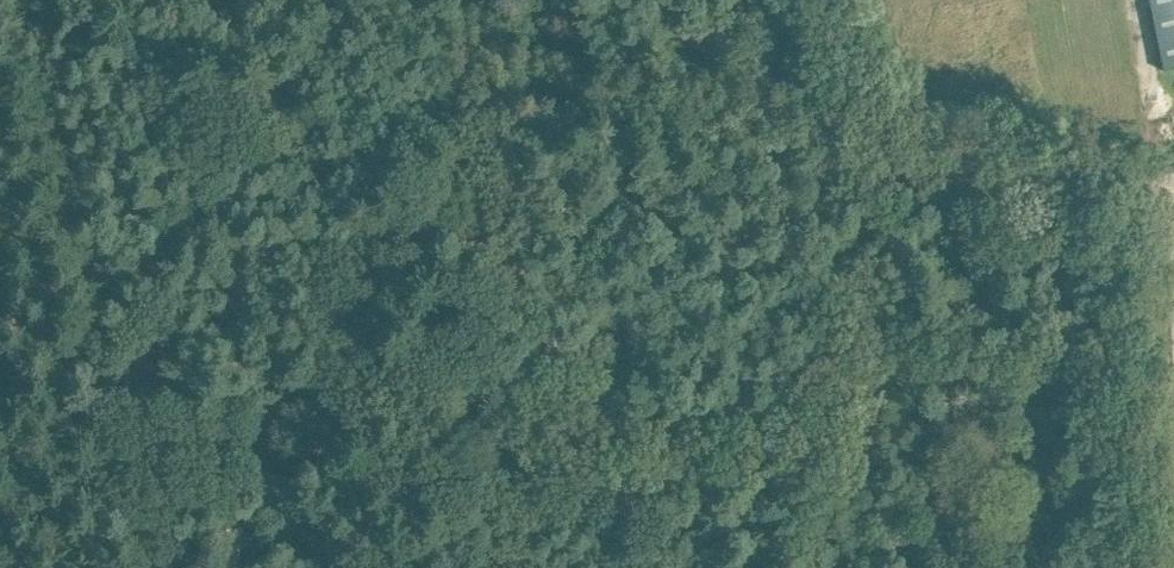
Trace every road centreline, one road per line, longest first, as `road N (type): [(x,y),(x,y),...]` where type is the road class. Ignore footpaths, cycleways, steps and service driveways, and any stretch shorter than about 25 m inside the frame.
road 1 (unclassified): [(1173,202),(949,196),(824,174),(216,0)]

